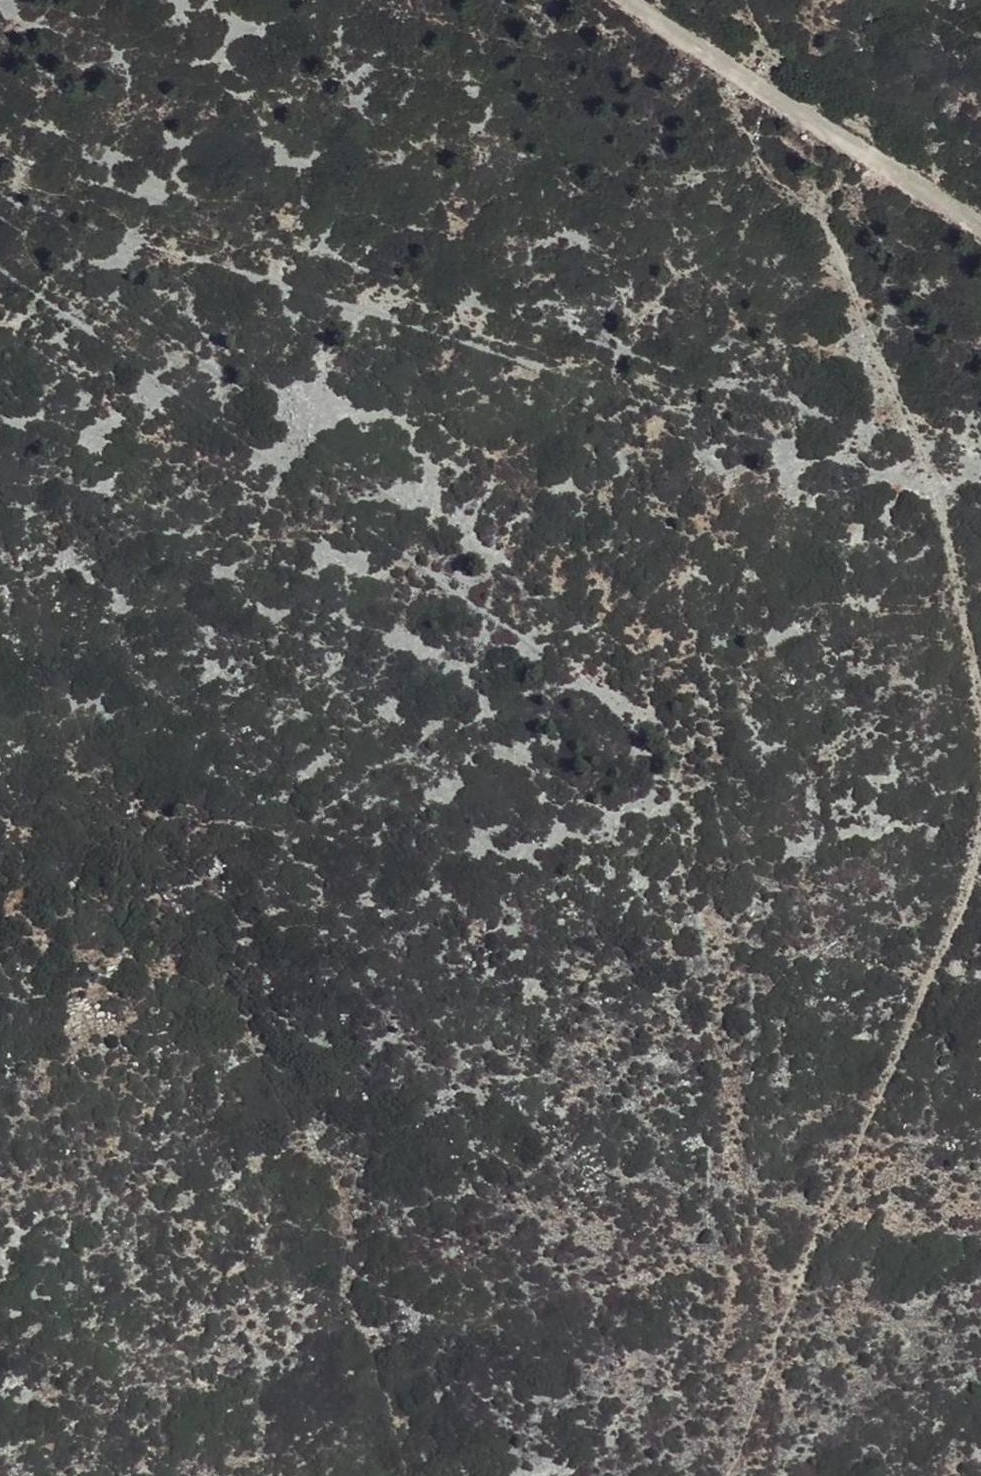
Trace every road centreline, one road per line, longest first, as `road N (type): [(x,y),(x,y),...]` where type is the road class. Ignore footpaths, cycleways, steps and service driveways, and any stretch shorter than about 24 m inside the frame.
road 1 (unclassified): [(980,229),(663,0)]

